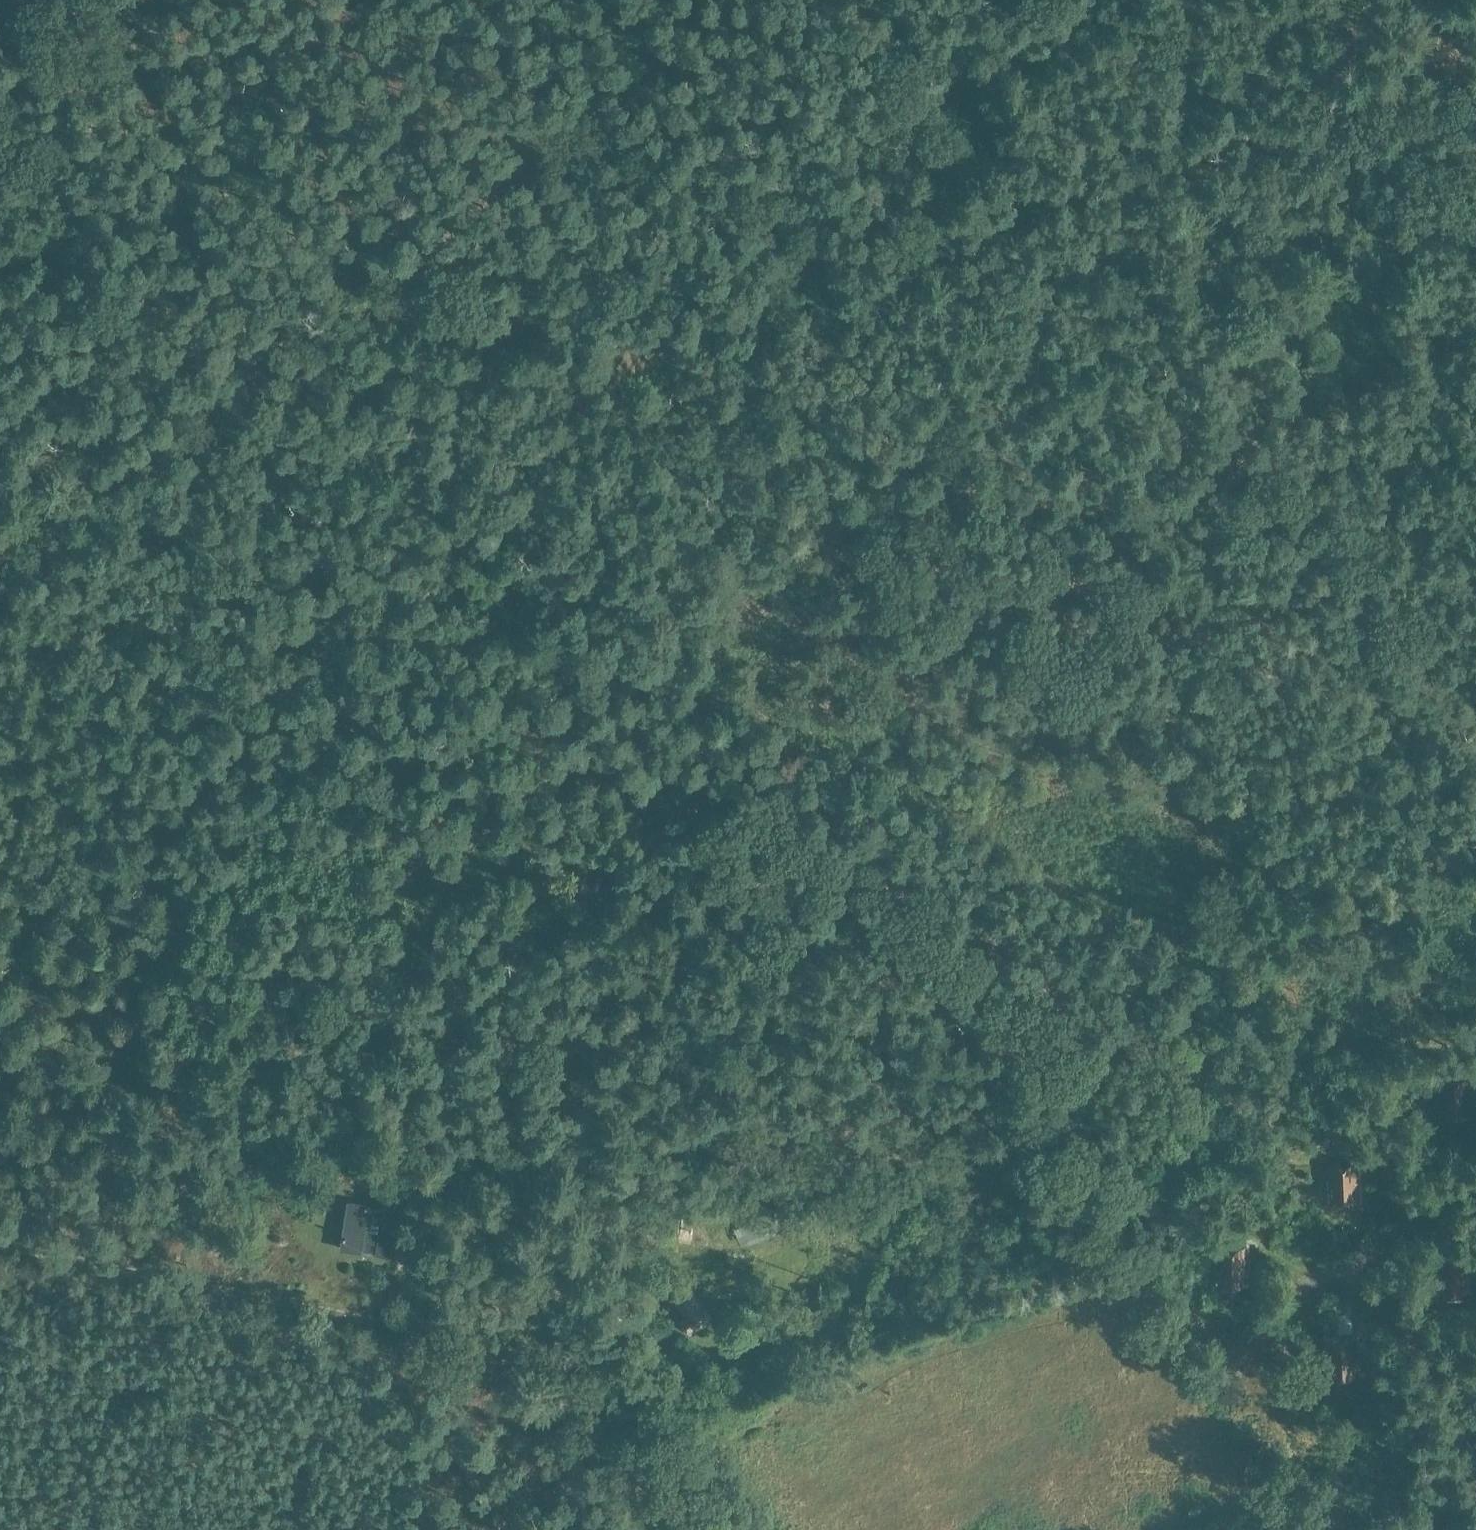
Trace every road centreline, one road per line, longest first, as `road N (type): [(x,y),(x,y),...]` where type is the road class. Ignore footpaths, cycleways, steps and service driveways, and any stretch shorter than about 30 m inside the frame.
road 1 (track): [(0,1246),(375,1323),(615,1360),(737,1529)]

